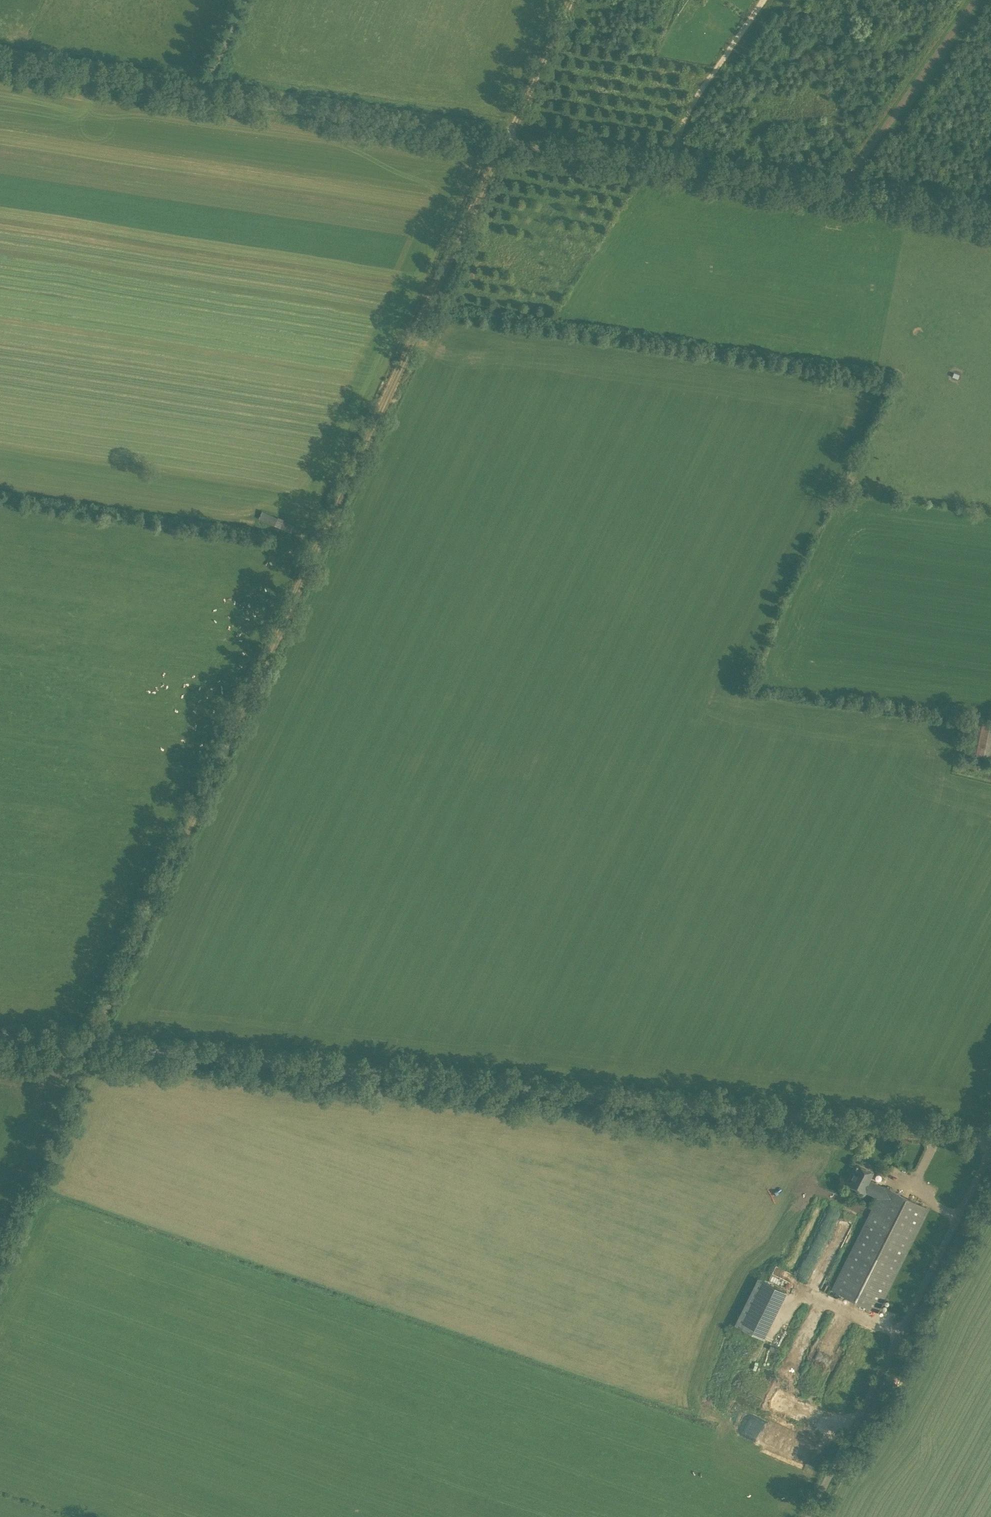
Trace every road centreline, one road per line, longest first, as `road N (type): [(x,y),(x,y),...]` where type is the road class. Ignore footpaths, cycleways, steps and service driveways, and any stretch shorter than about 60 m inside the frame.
road 1 (track): [(571,0),(88,1046)]
road 2 (unclassified): [(0,64),(990,219)]
road 3 (unclassified): [(990,1139),(0,1037)]
road 4 (unclassified): [(808,1516),(990,1150)]

